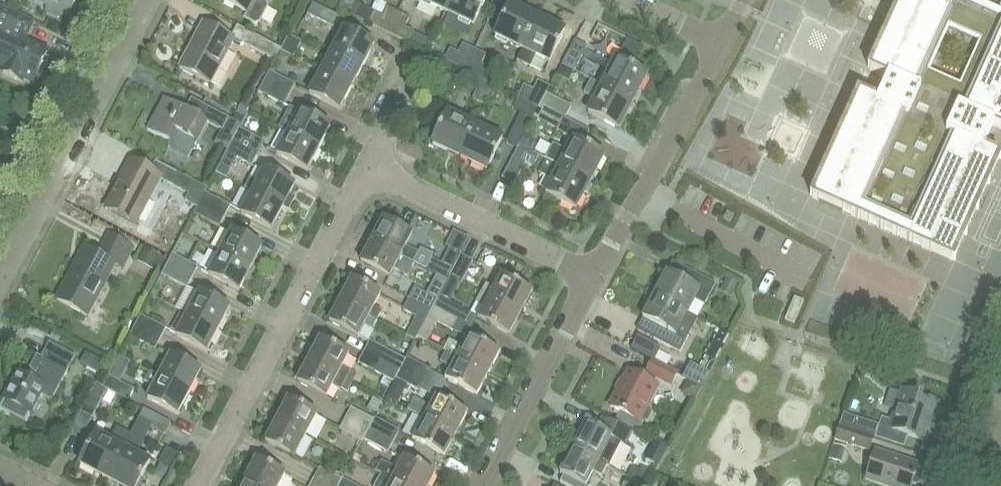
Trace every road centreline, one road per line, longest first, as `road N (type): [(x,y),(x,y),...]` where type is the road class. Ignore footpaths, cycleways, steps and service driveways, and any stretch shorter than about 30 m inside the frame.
road 1 (residential): [(198,485),(366,169)]
road 2 (residential): [(0,281),(145,0)]
road 3 (residential): [(592,275),(722,42)]
road 4 (residential): [(592,275),(366,169)]
road 5 (residential): [(478,485),(592,275)]

